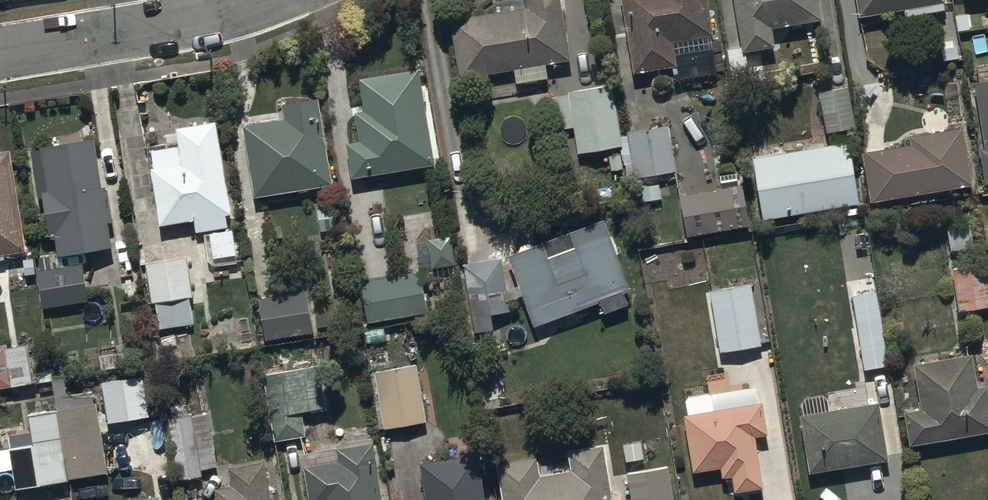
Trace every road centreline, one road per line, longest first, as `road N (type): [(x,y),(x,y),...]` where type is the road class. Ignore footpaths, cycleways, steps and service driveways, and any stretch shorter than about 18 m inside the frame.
road 1 (residential): [(273,0),(235,15),(0,54)]

